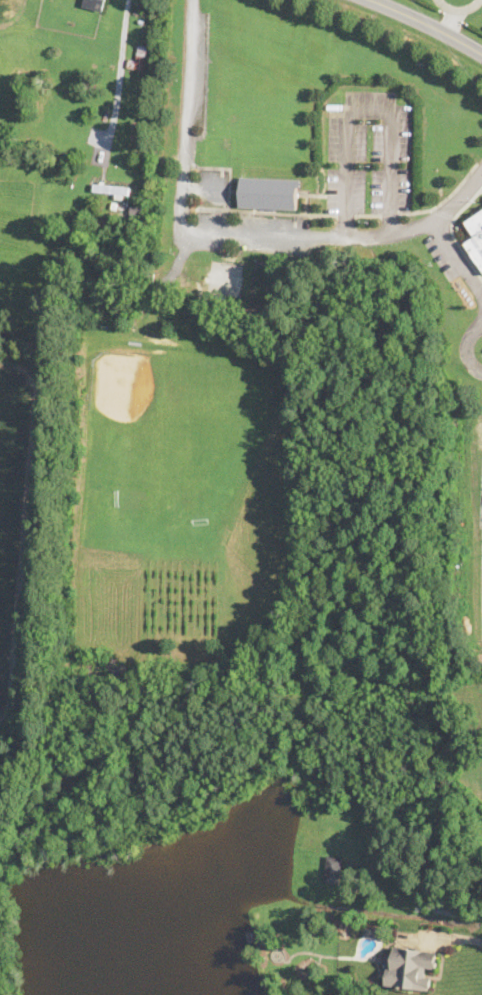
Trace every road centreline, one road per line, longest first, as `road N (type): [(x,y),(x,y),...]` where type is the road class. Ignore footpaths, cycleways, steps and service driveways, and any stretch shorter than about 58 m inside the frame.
road 1 (secondary): [(373,0),(481,53)]

